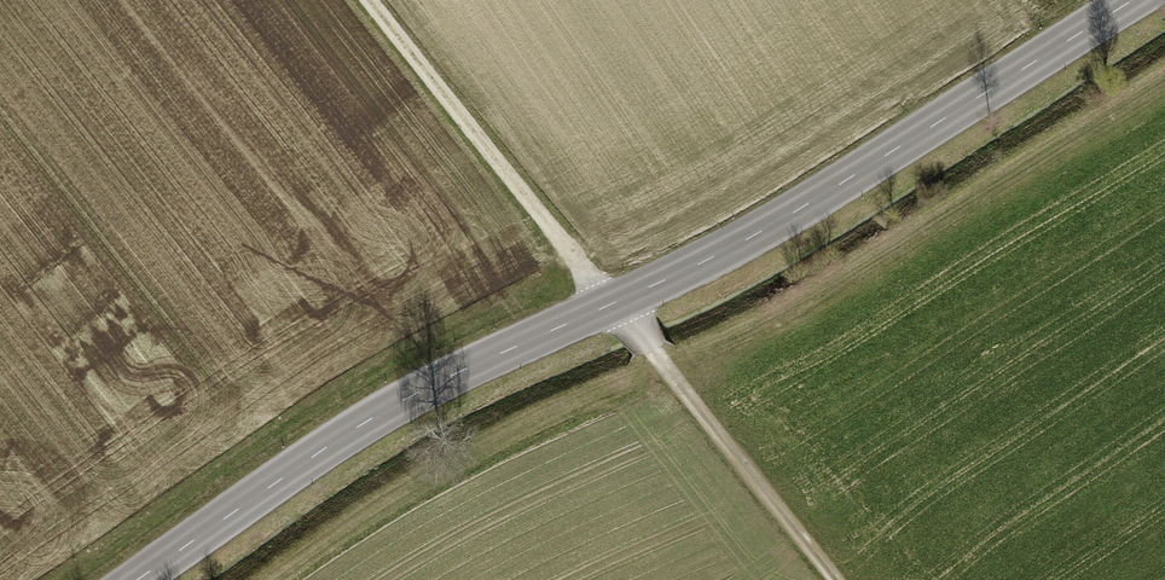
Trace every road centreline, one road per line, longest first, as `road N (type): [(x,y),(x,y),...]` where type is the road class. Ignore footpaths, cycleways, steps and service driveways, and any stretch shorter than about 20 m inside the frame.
road 1 (secondary): [(134,579),(350,432),(460,369),(793,211),(1127,0)]
road 2 (track): [(279,579),(383,507),(667,369),(1015,181),(1164,84)]
road 3 (track): [(371,0),(835,579)]

